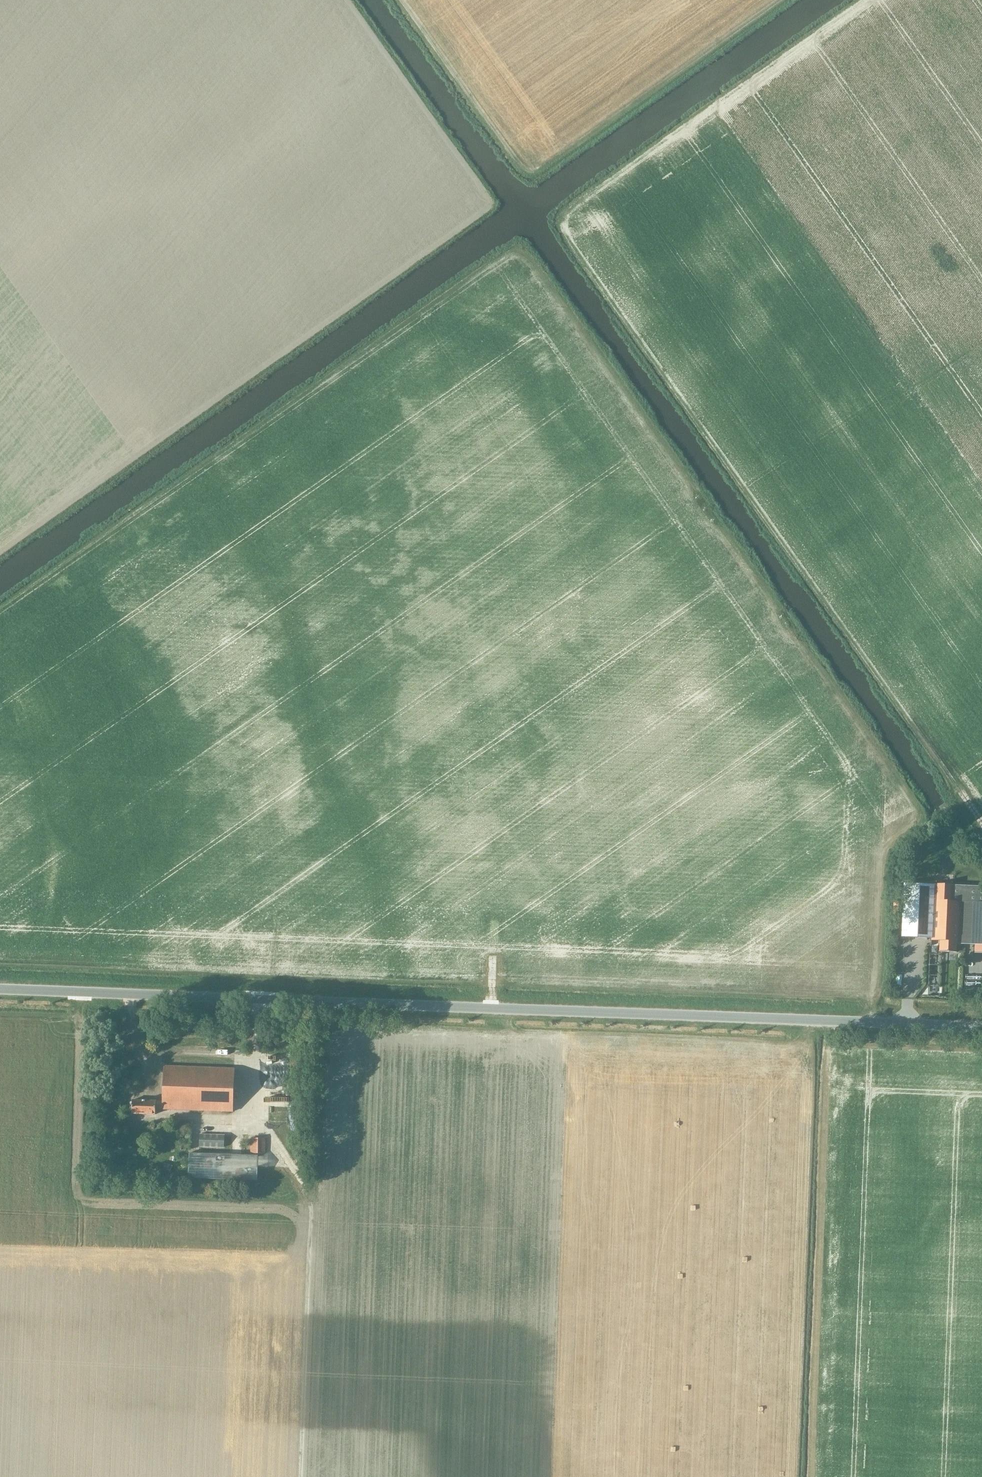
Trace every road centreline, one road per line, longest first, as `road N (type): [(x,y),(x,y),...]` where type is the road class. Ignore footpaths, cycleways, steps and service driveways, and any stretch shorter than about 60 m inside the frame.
road 1 (unclassified): [(981,1029),(0,991)]

